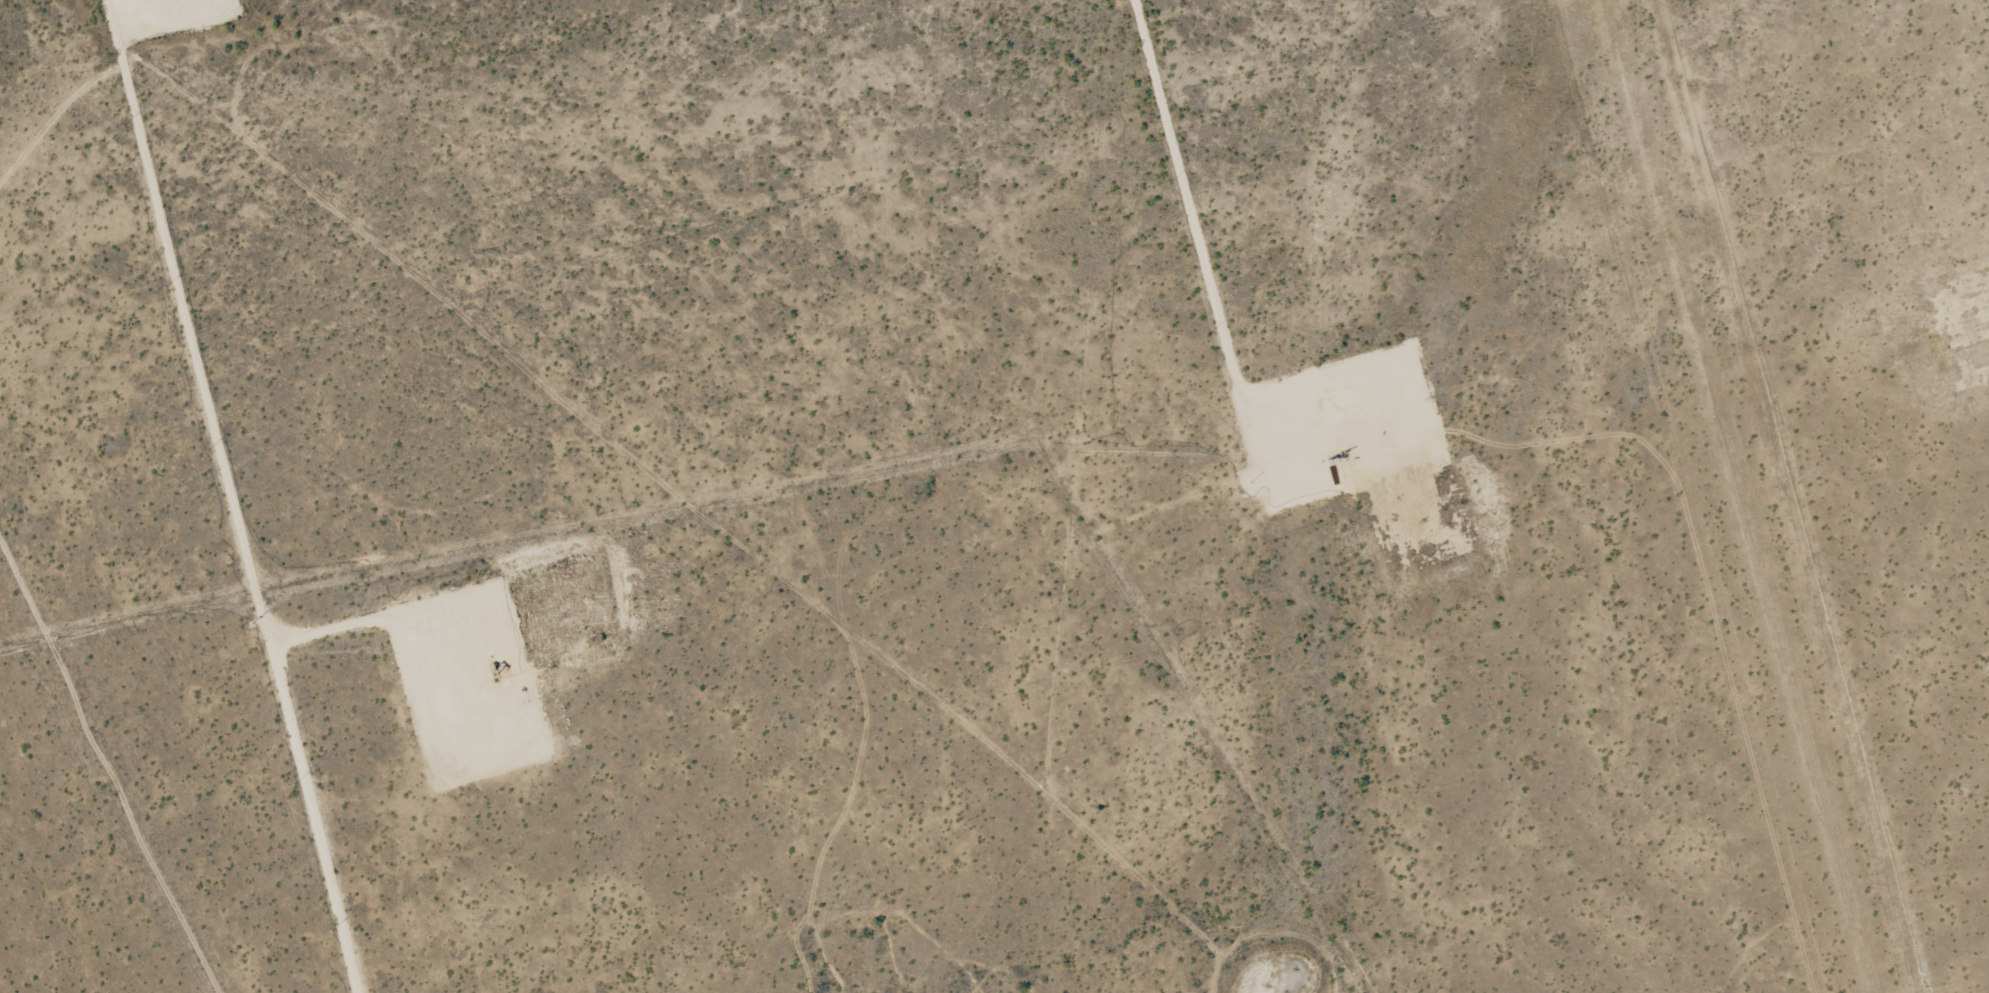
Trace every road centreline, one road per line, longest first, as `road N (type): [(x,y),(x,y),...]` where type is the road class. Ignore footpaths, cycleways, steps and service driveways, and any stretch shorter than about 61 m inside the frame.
road 1 (track): [(1135,0),(1277,508)]

